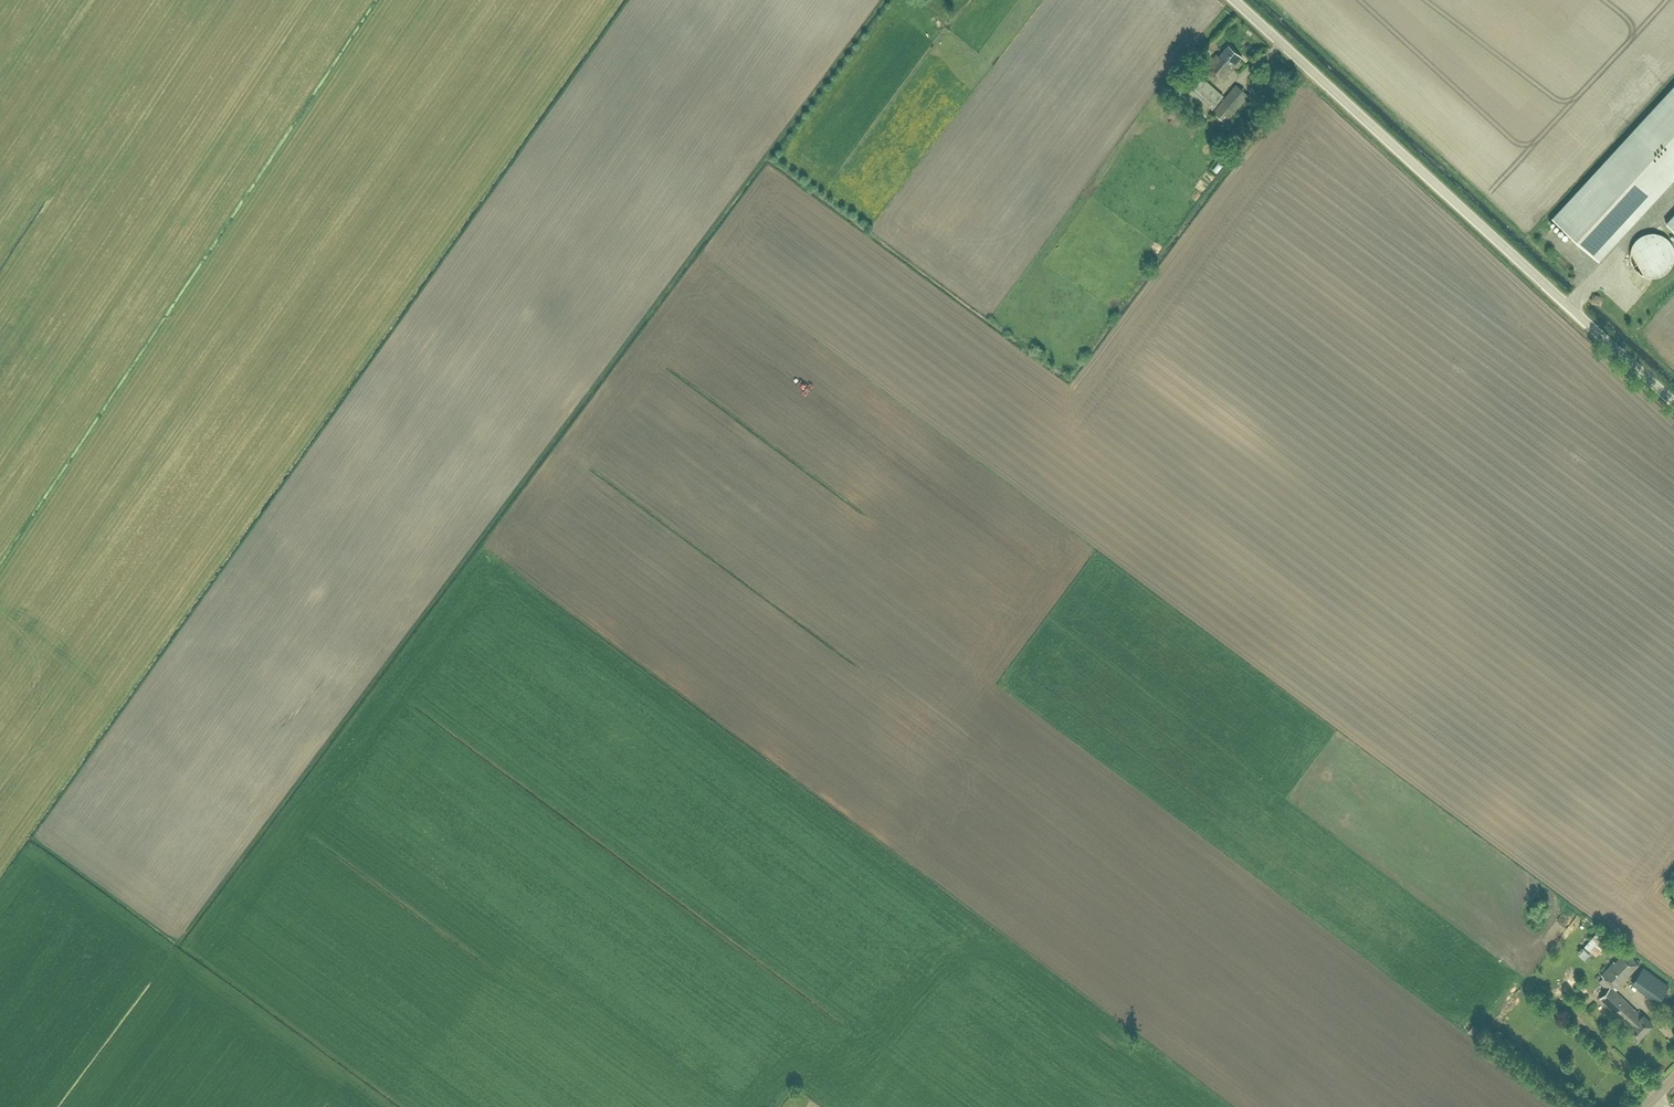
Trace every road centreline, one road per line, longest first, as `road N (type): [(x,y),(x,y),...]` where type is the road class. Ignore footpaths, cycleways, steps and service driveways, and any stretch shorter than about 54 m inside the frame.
road 1 (unclassified): [(1673,401),(1235,0)]

